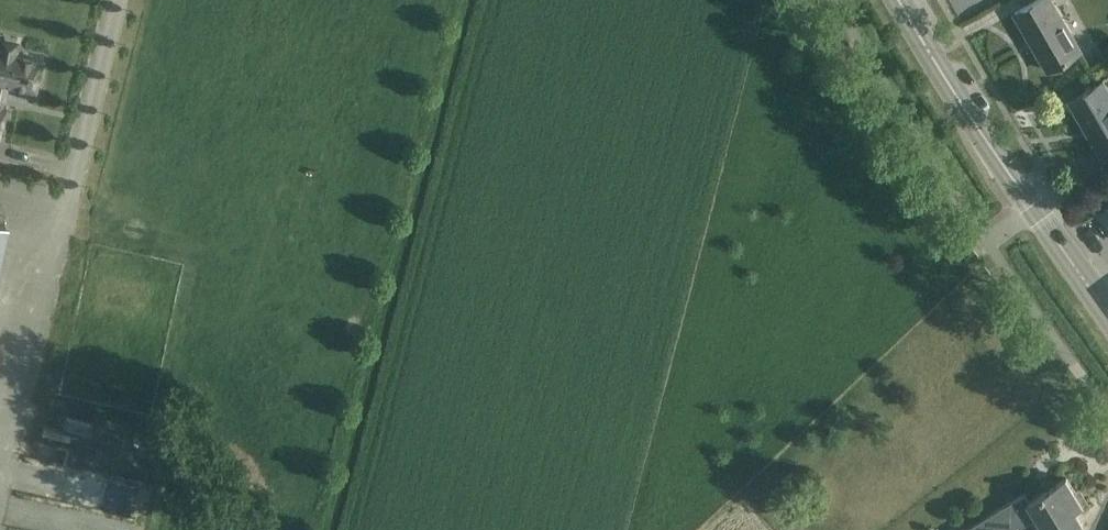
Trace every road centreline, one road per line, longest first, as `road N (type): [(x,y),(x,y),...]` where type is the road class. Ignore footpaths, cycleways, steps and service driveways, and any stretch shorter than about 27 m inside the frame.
road 1 (tertiary): [(1107,316),(899,0)]

